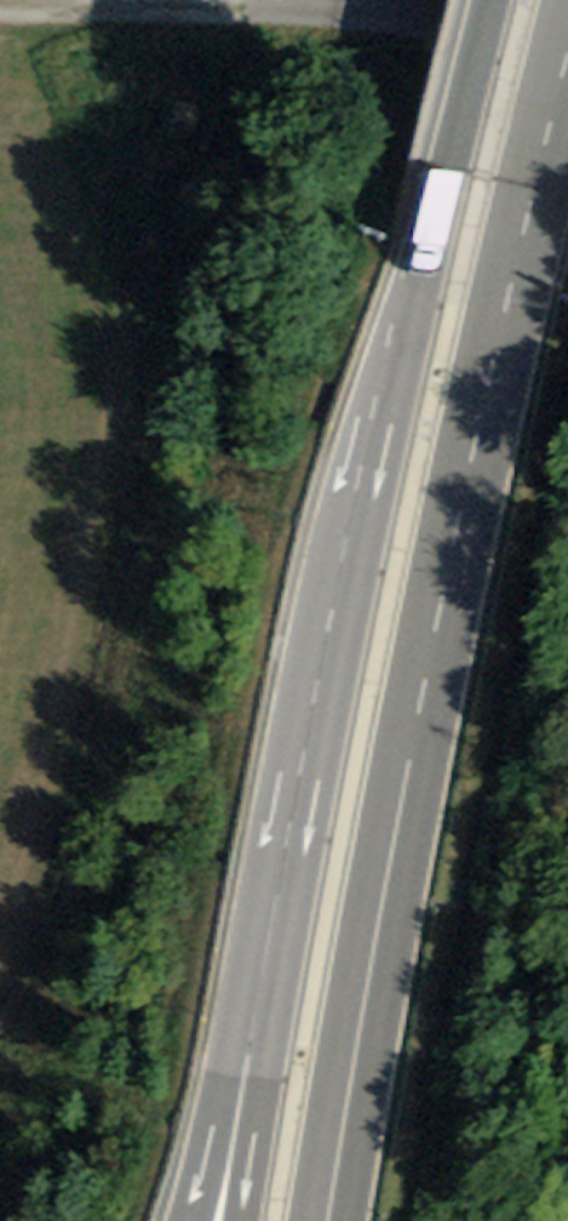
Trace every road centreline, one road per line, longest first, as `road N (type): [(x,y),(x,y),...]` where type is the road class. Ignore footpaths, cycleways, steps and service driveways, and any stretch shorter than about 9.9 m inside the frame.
road 1 (secondary): [(495,0),(449,174),(282,979)]
road 2 (secondary): [(421,703),(567,70)]
road 3 (track): [(567,30),(431,16),(0,15)]
road 4 (secondary): [(310,1220),(379,812),(421,703)]
road 5 (motorway): [(352,1220),(419,823),(421,703)]
road 6 (motorway): [(282,979),(215,1112),(191,1220)]
road 7 (secondary): [(282,979),(244,1220)]

